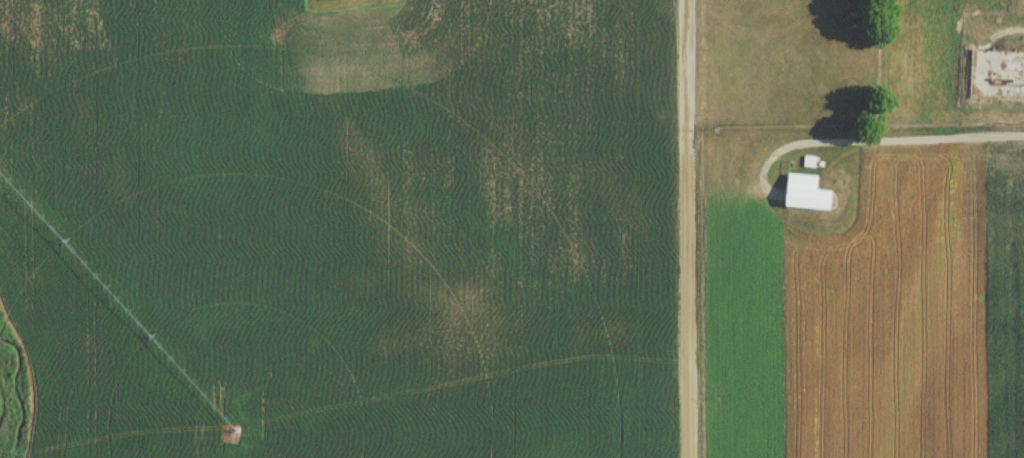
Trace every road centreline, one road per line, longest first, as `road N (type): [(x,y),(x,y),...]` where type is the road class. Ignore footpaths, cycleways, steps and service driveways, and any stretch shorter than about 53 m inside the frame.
road 1 (residential): [(687,457),(685,0)]

